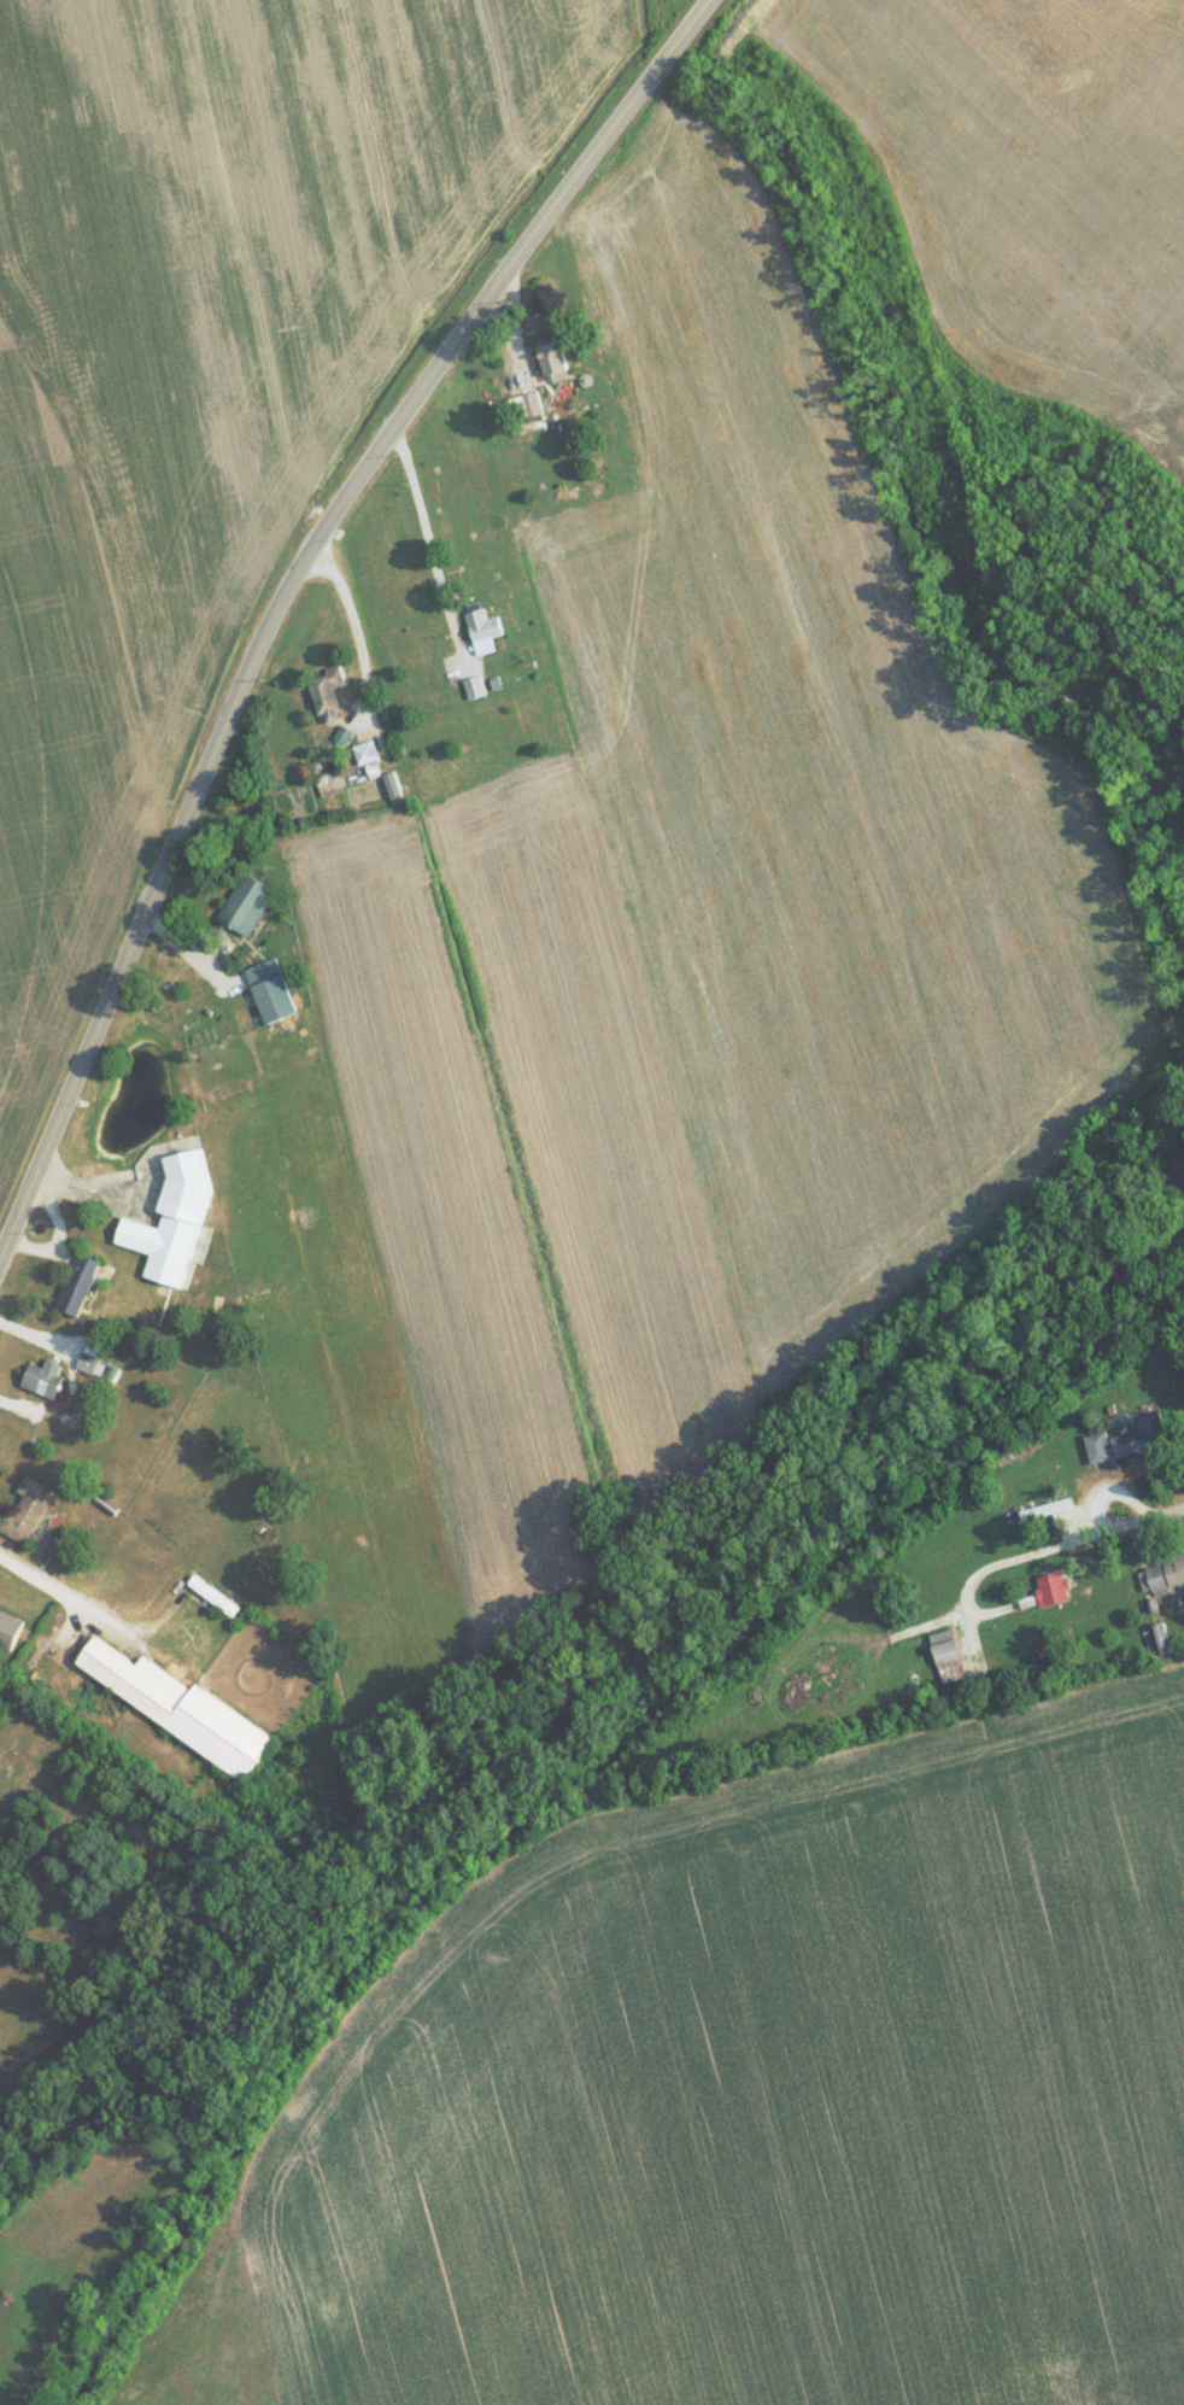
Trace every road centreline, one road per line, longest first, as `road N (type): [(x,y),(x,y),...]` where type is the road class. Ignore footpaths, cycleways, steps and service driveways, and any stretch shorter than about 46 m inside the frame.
road 1 (tertiary): [(0,1266),(272,613),(393,429),(718,0)]
road 2 (residential): [(1183,1512),(978,1578)]

